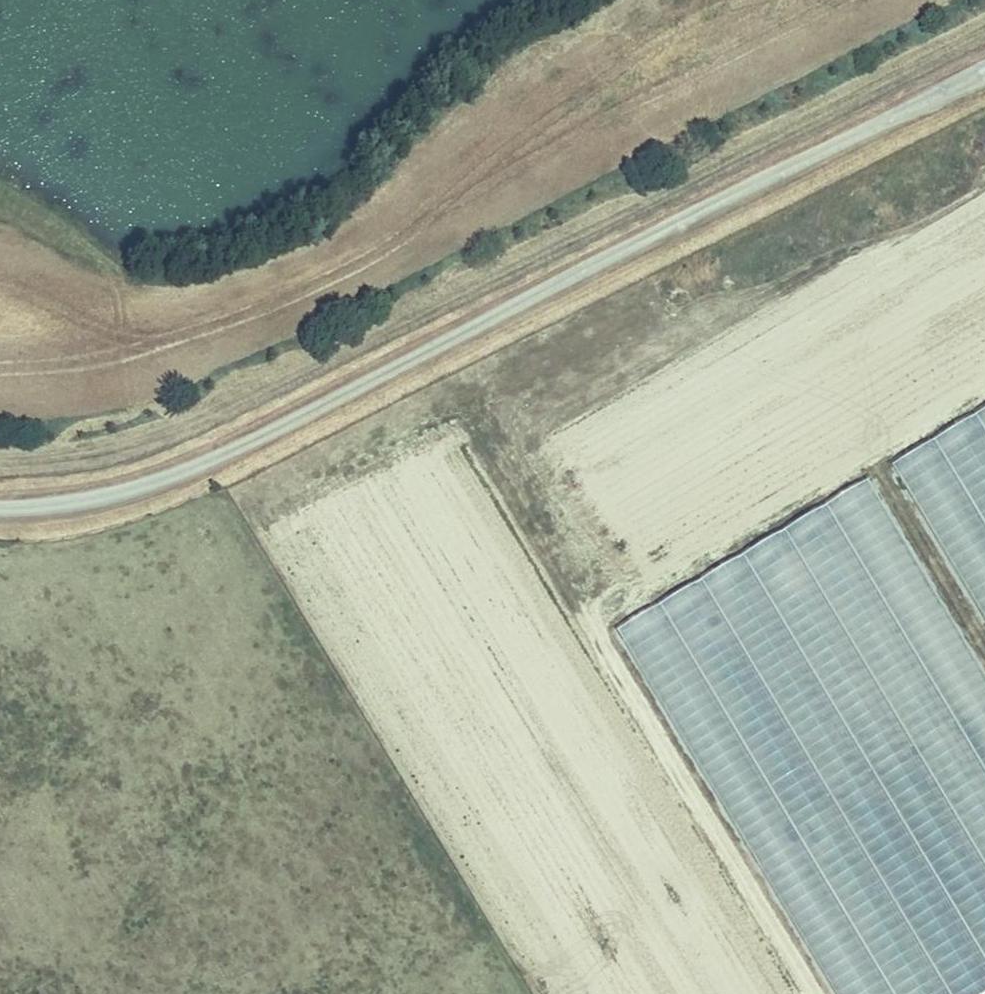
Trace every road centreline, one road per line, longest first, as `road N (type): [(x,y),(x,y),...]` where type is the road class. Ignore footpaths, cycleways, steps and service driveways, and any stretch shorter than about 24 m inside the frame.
road 1 (unclassified): [(0,508),(94,499),(208,461),(984,69)]
road 2 (track): [(529,993),(208,461)]

